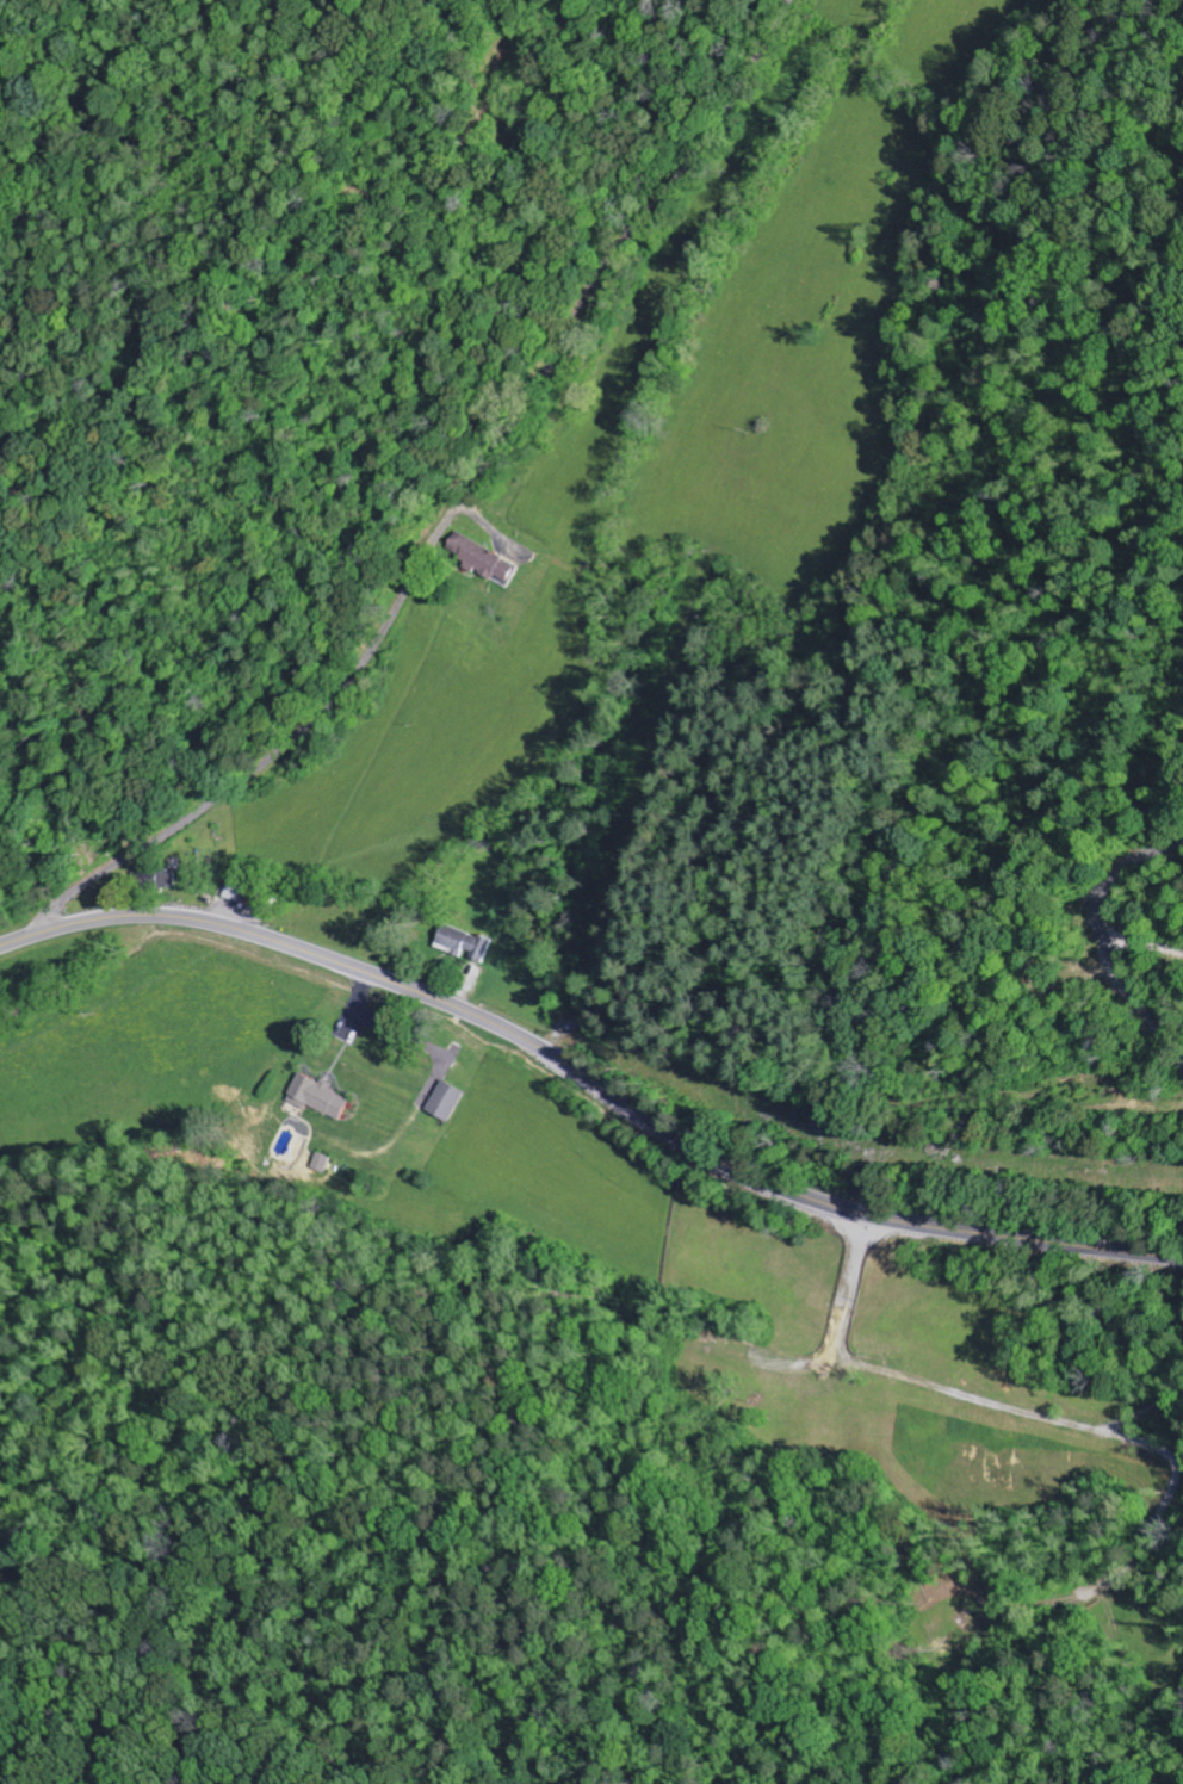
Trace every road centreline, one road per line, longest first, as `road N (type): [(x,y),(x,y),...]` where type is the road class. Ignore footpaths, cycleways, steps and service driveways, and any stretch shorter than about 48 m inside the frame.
road 1 (residential): [(10,959),(97,871),(211,798),(368,663),(588,291),(676,186),(789,0)]
road 2 (secondary): [(1182,1261),(939,1229),(807,1198),(724,1163),(477,1016),(301,949),(162,928),(0,961)]

